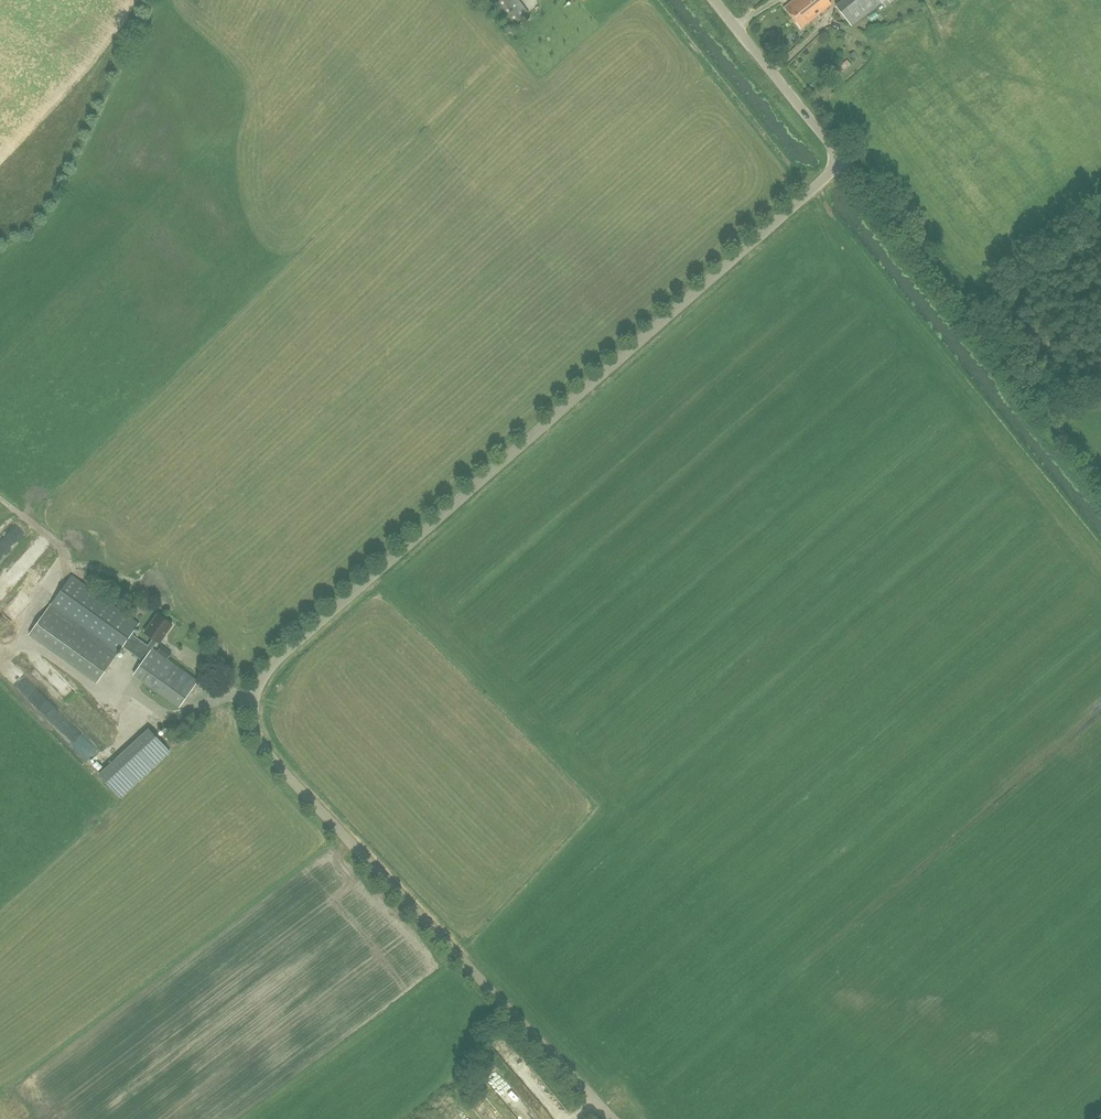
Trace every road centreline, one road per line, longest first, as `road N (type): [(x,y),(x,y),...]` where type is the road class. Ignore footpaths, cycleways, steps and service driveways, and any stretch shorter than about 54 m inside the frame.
road 1 (unclassified): [(614,1118),(266,747),(254,703),(275,659),(842,162),(715,0)]

